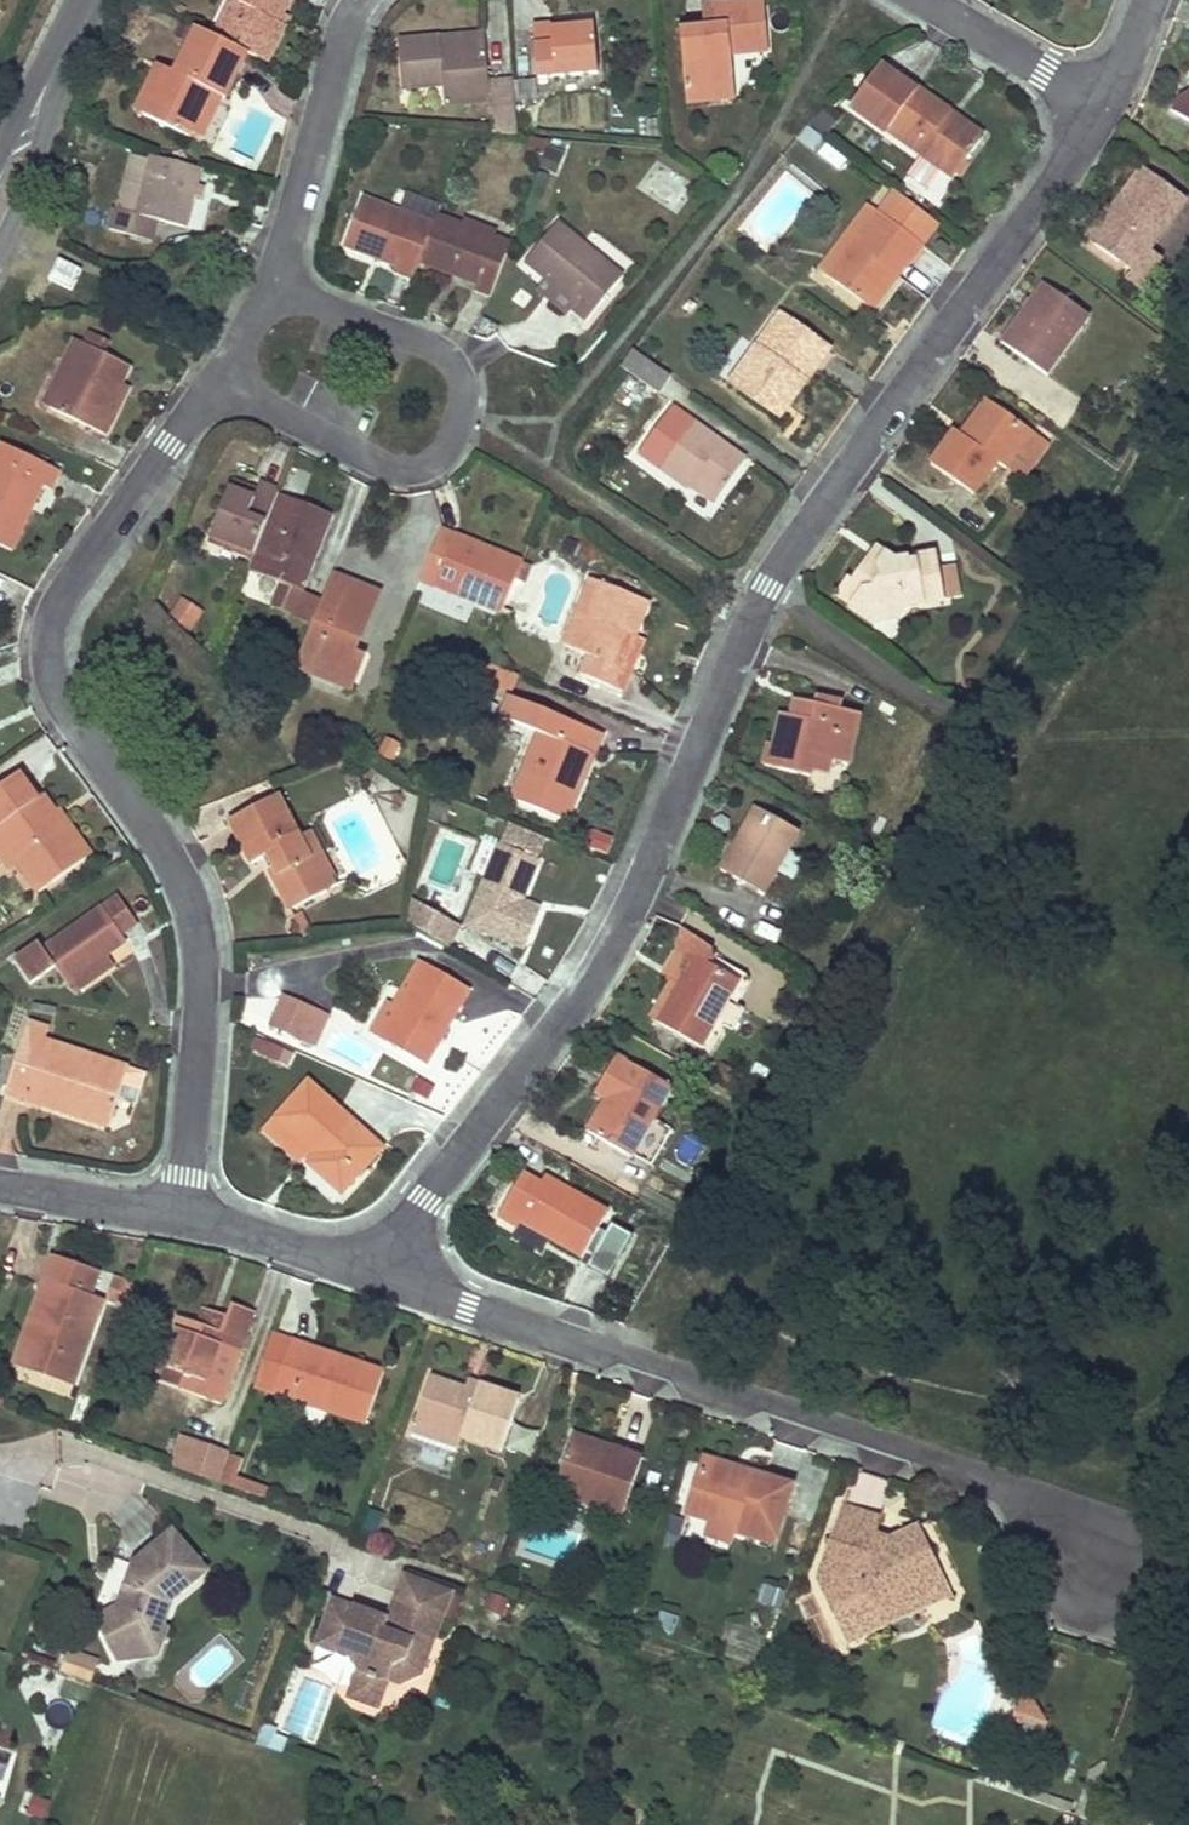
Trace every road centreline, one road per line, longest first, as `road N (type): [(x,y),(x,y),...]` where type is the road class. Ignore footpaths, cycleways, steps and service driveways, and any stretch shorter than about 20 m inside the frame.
road 1 (residential): [(380,1278),(399,1239),(620,927),(766,586),(1103,103)]
road 2 (residential): [(182,1217),(201,1026),(197,931),(172,865),(57,688),(51,628),(66,591),(215,384)]
road 3 (residential): [(1091,1565),(1003,1487),(380,1278)]
road 4 (residential): [(215,384),(395,470),(444,457),(457,435),(463,380),(441,354),(276,284)]
road 5 (residential): [(276,284),(336,62),(363,0)]
road 6 (residential): [(380,1278),(182,1217)]
road 7 (residential): [(926,0),(1103,103)]
road 8 (residential): [(182,1217),(0,1185)]
road 9 (secondary): [(79,0),(0,159)]

